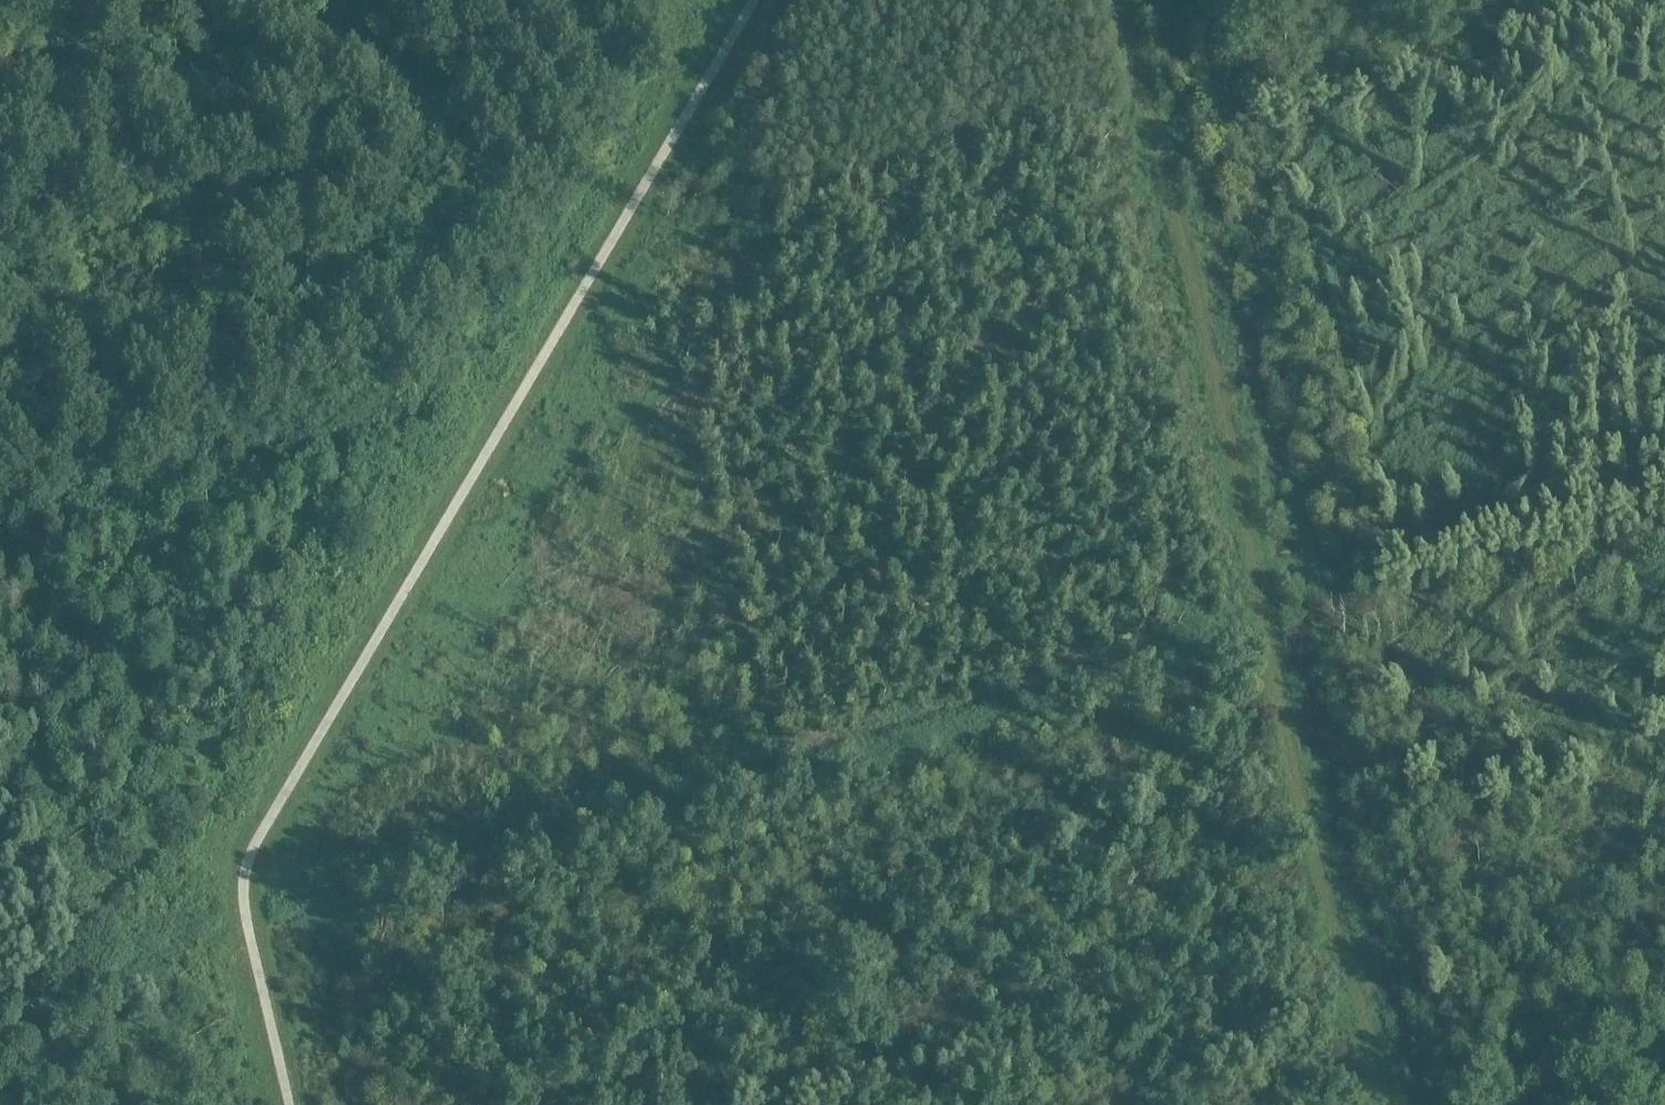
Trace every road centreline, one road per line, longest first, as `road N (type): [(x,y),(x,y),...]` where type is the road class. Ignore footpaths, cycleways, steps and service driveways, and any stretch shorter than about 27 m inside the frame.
road 1 (track): [(1095,0),(1413,1104)]

